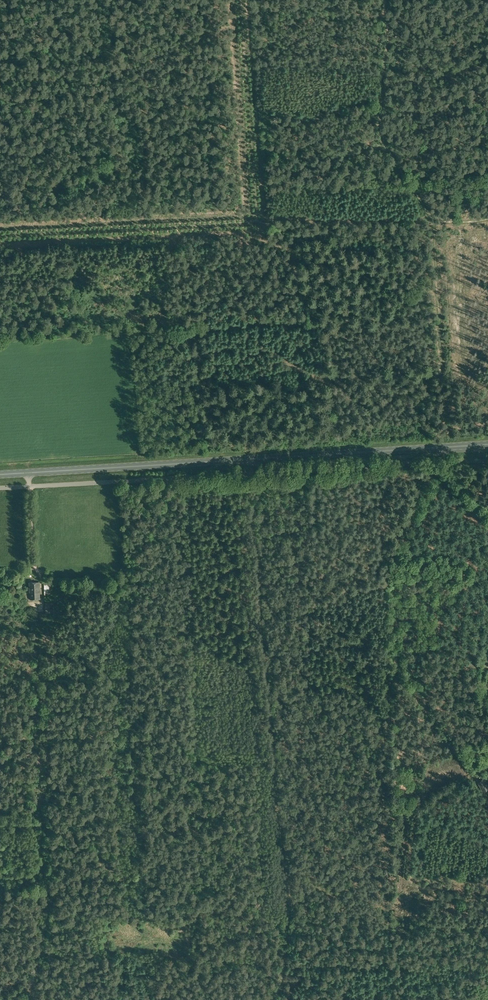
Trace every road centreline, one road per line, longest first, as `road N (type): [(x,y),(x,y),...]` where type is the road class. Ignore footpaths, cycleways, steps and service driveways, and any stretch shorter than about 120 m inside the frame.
road 1 (track): [(0,236),(259,220)]
road 2 (primary): [(29,472),(267,458)]
road 3 (unclassified): [(30,487),(267,473)]
road 4 (track): [(439,222),(385,133),(385,0)]
road 5 (track): [(259,220),(243,0)]
road 6 (primary): [(267,458),(462,446)]
road 7 (unclassified): [(267,473),(462,463)]
road 8 (track): [(259,220),(439,222)]

